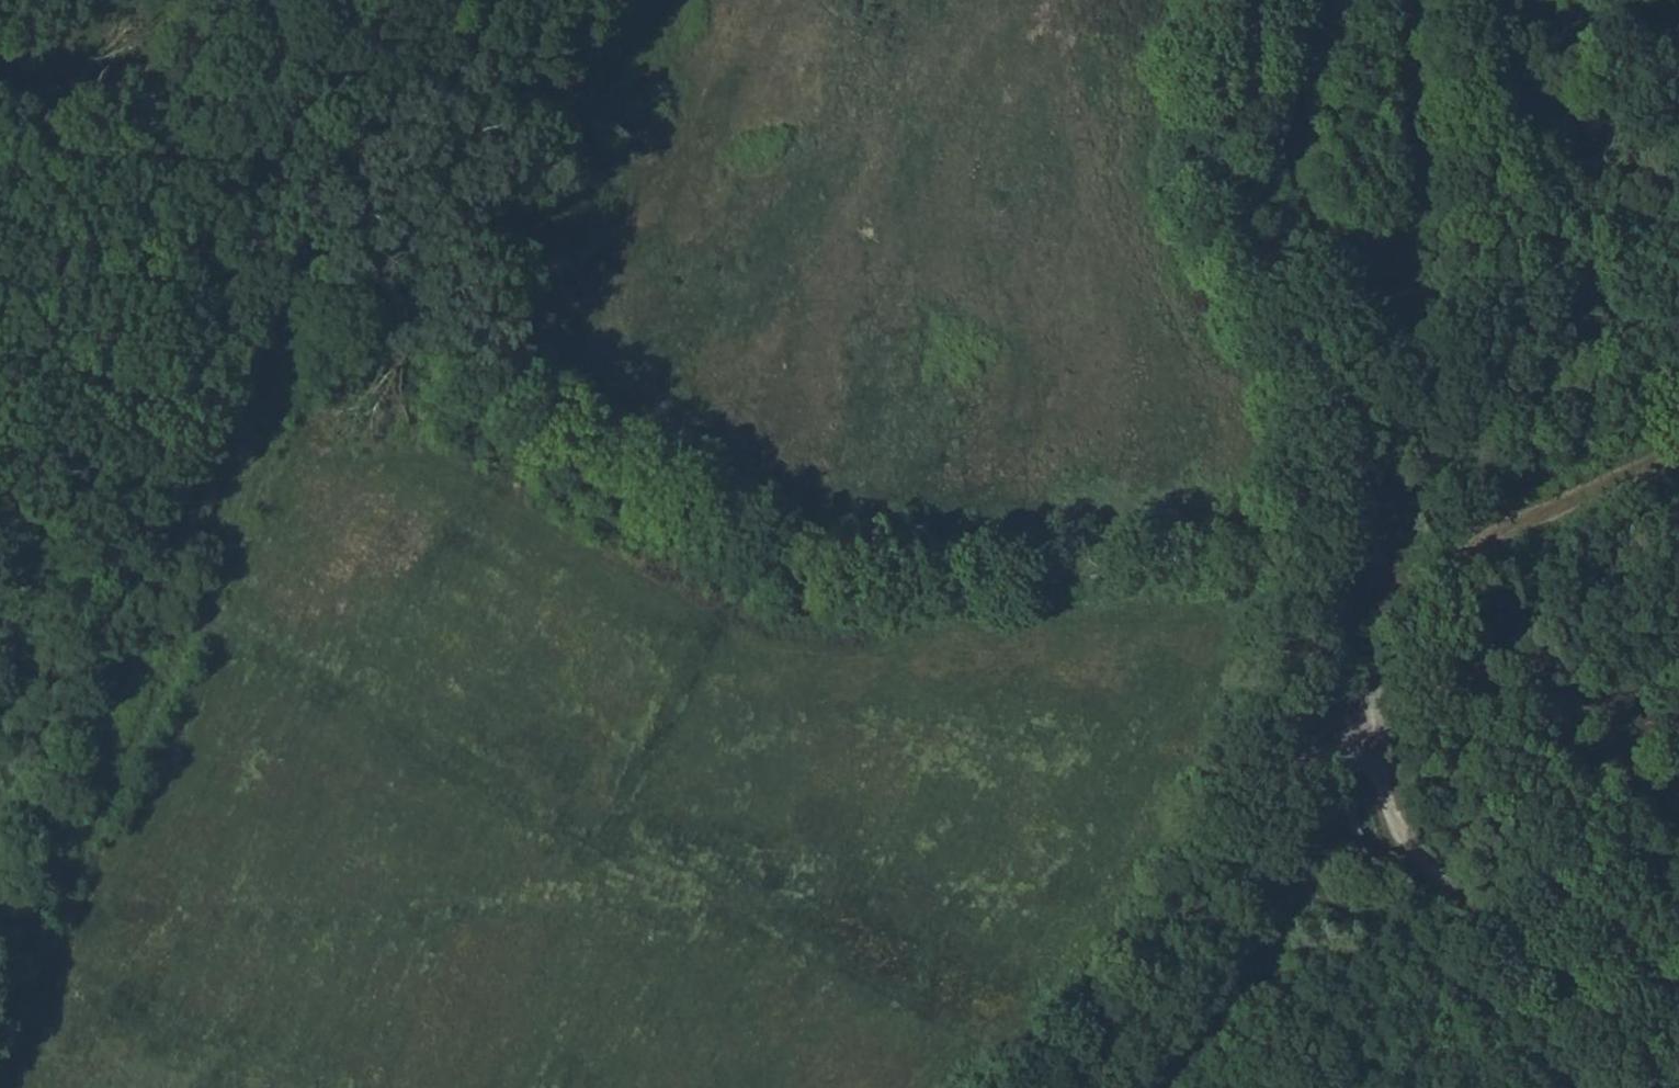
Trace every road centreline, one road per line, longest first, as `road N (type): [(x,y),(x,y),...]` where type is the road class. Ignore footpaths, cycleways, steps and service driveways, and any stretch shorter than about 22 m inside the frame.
road 1 (track): [(1678,1081),(1409,844),(1381,701),(1408,462),(1228,181),(1255,0)]
road 2 (track): [(1057,1087),(1181,942),(1229,851),(1290,780),(1386,726)]

